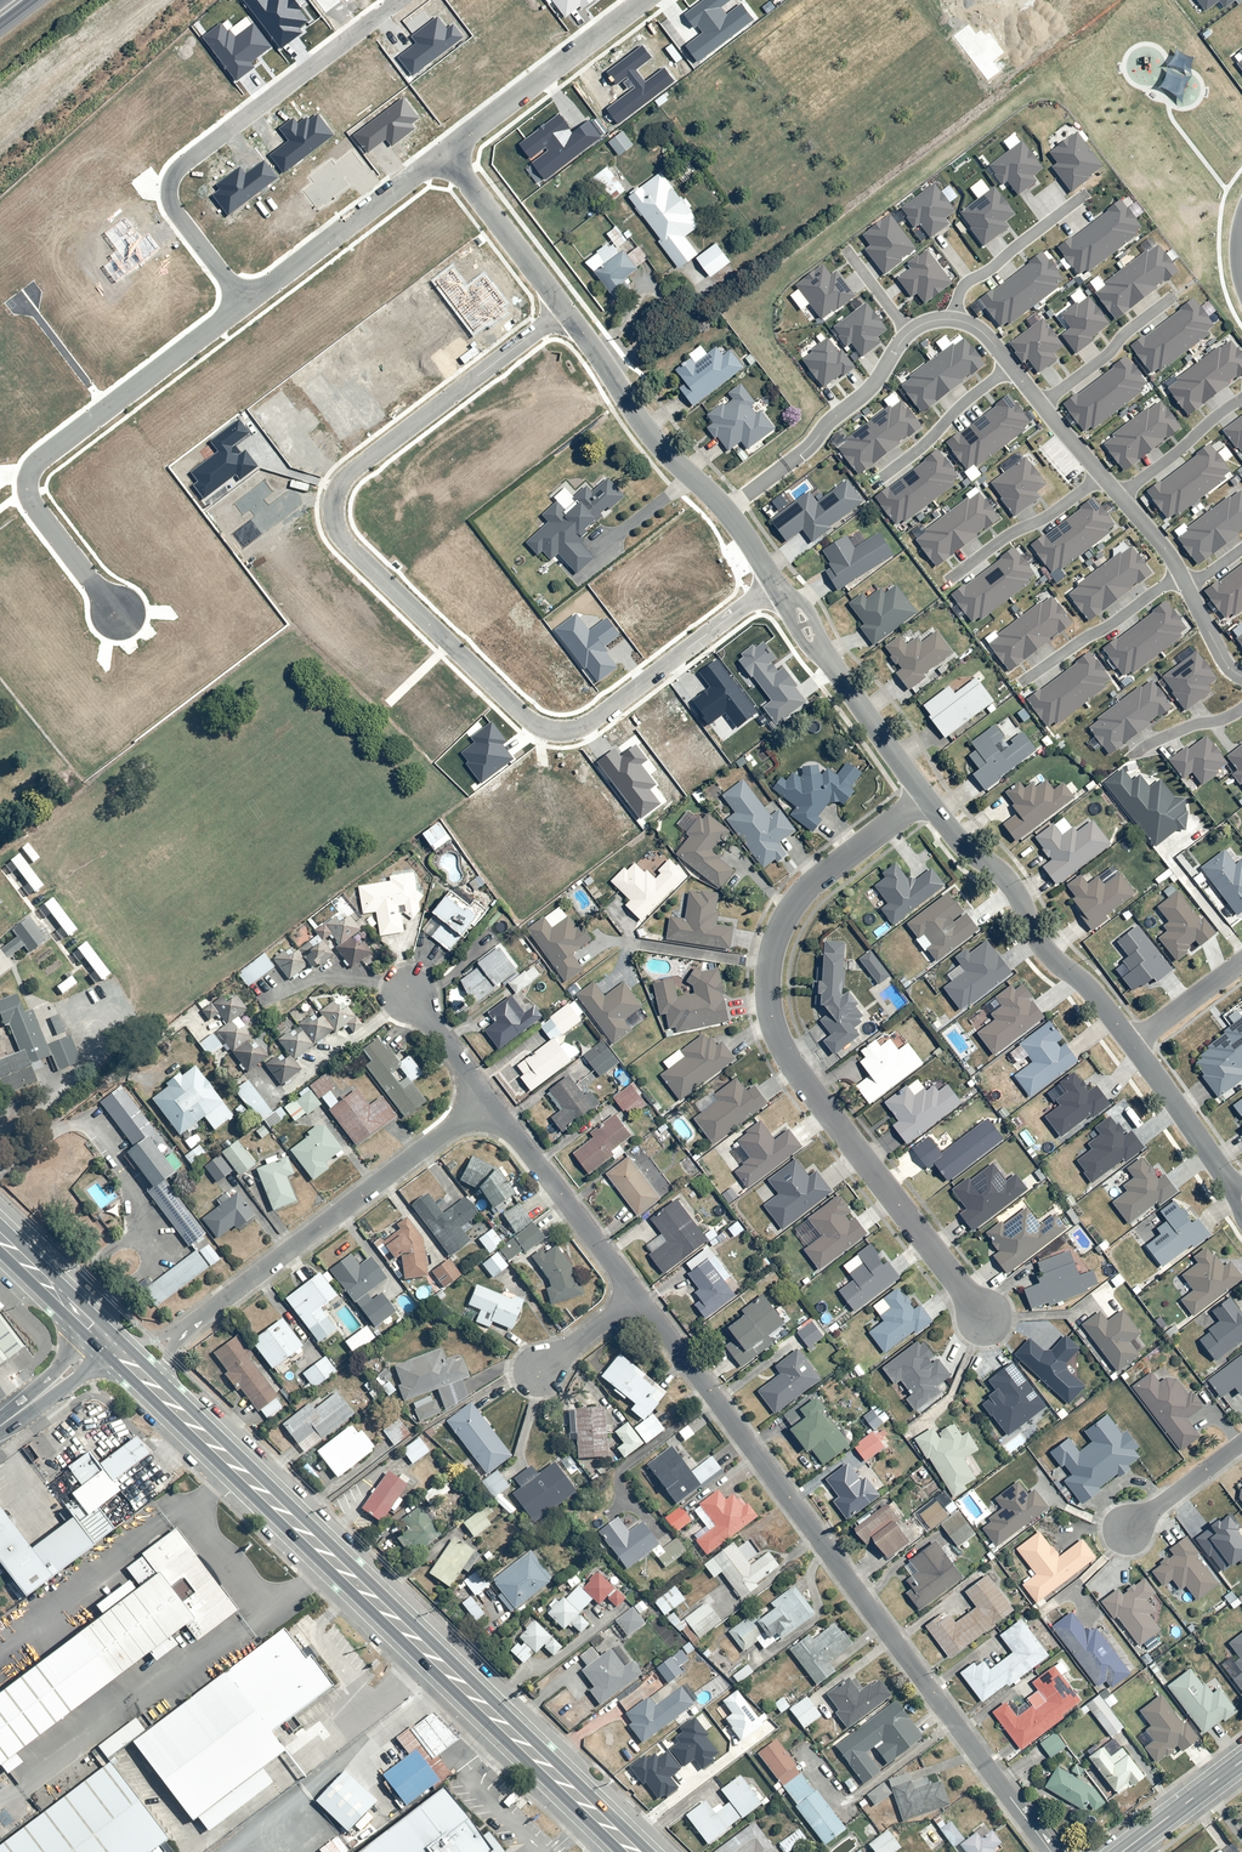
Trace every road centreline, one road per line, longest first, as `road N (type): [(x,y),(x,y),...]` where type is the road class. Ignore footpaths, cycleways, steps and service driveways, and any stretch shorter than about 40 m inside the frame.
road 1 (residential): [(566,310),(346,469),(337,519),(356,552),(534,723),(570,732),(774,582)]
road 2 (residential): [(1241,676),(1224,660),(1163,546),(987,337),(964,322),(943,319),(911,332),(861,398),(726,512)]
road 3 (residential): [(1051,1851),(636,1299)]
road 4 (secondary): [(631,1851),(149,1383)]
road 5 (residential): [(984,1317),(791,1064),(767,991),(775,943),(798,896),(926,796)]
road 6 (residential): [(118,612),(26,488),(41,453),(244,301)]
road 7 (residential): [(405,0),(174,173),(170,202),(244,301)]
road 8 (residential): [(191,1324),(488,1099)]
road 9 (residential): [(926,796),(957,839),(1009,883),(1047,955),(1086,986),(1131,1044)]
road 10 (residential): [(774,582),(926,796)]
road 11 (residential): [(244,301),(444,150)]
road 12 (residential): [(444,150),(643,0)]
road 13 (residential): [(636,1299),(488,1099)]
road 14 (residential): [(566,310),(444,150)]
road 15 (residential): [(1131,1044),(1241,1201)]
road 16 (residential): [(610,371),(646,437),(726,512)]
road 17 (tertiary): [(1241,1760),(1121,1851)]
road 18 (residential): [(1125,1529),(1241,1441)]
road 19 (secondary): [(104,1338),(0,1239)]
road 20 (residential): [(1241,961),(1131,1044)]
road 21 (secondary): [(0,1427),(104,1338)]
road 22 (residential): [(488,1099),(409,995)]
road 23 (residential): [(538,1369),(636,1299)]

